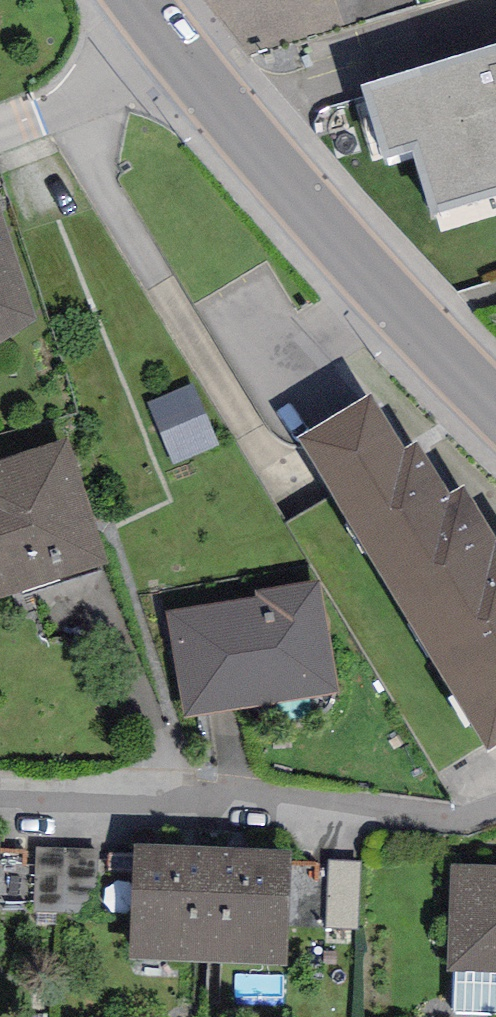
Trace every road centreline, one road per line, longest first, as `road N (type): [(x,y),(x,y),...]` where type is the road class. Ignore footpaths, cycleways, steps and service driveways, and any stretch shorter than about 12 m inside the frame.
road 1 (residential): [(495,816),(176,822),(0,807)]
road 2 (tertiary): [(495,402),(376,286),(179,52)]
road 3 (residential): [(0,135),(97,102),(179,52)]

